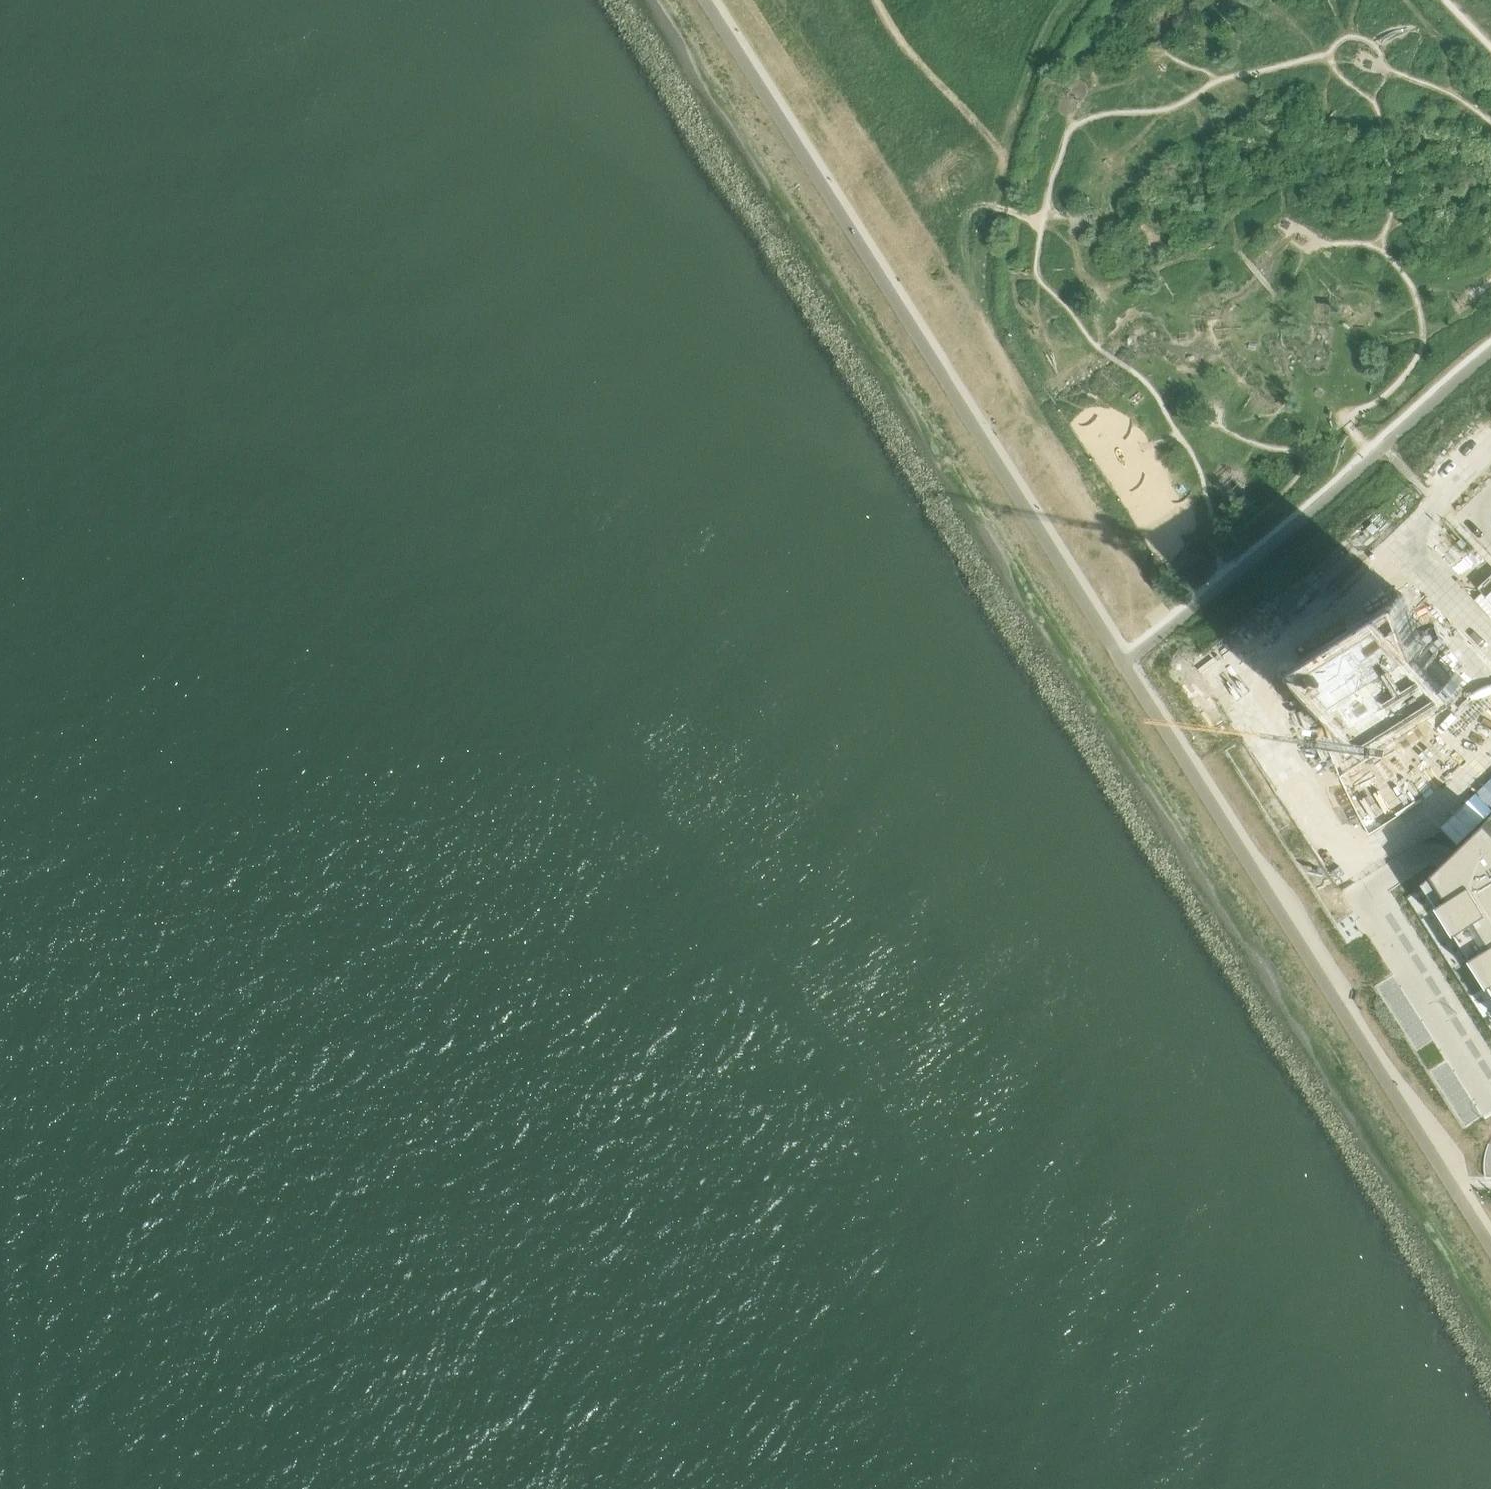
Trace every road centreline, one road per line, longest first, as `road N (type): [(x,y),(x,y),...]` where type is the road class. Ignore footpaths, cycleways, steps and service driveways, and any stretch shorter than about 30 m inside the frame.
road 1 (residential): [(1472,514),(1454,504),(1241,696),(1490,1111)]

